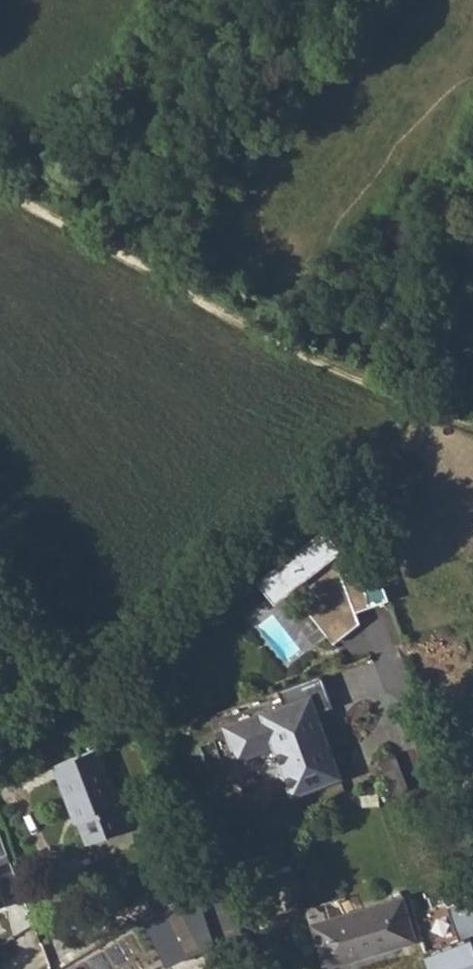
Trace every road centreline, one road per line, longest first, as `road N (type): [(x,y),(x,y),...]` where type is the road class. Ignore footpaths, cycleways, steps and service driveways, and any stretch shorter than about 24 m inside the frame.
road 1 (track): [(472,416),(217,320)]
road 2 (track): [(0,200),(217,320)]

